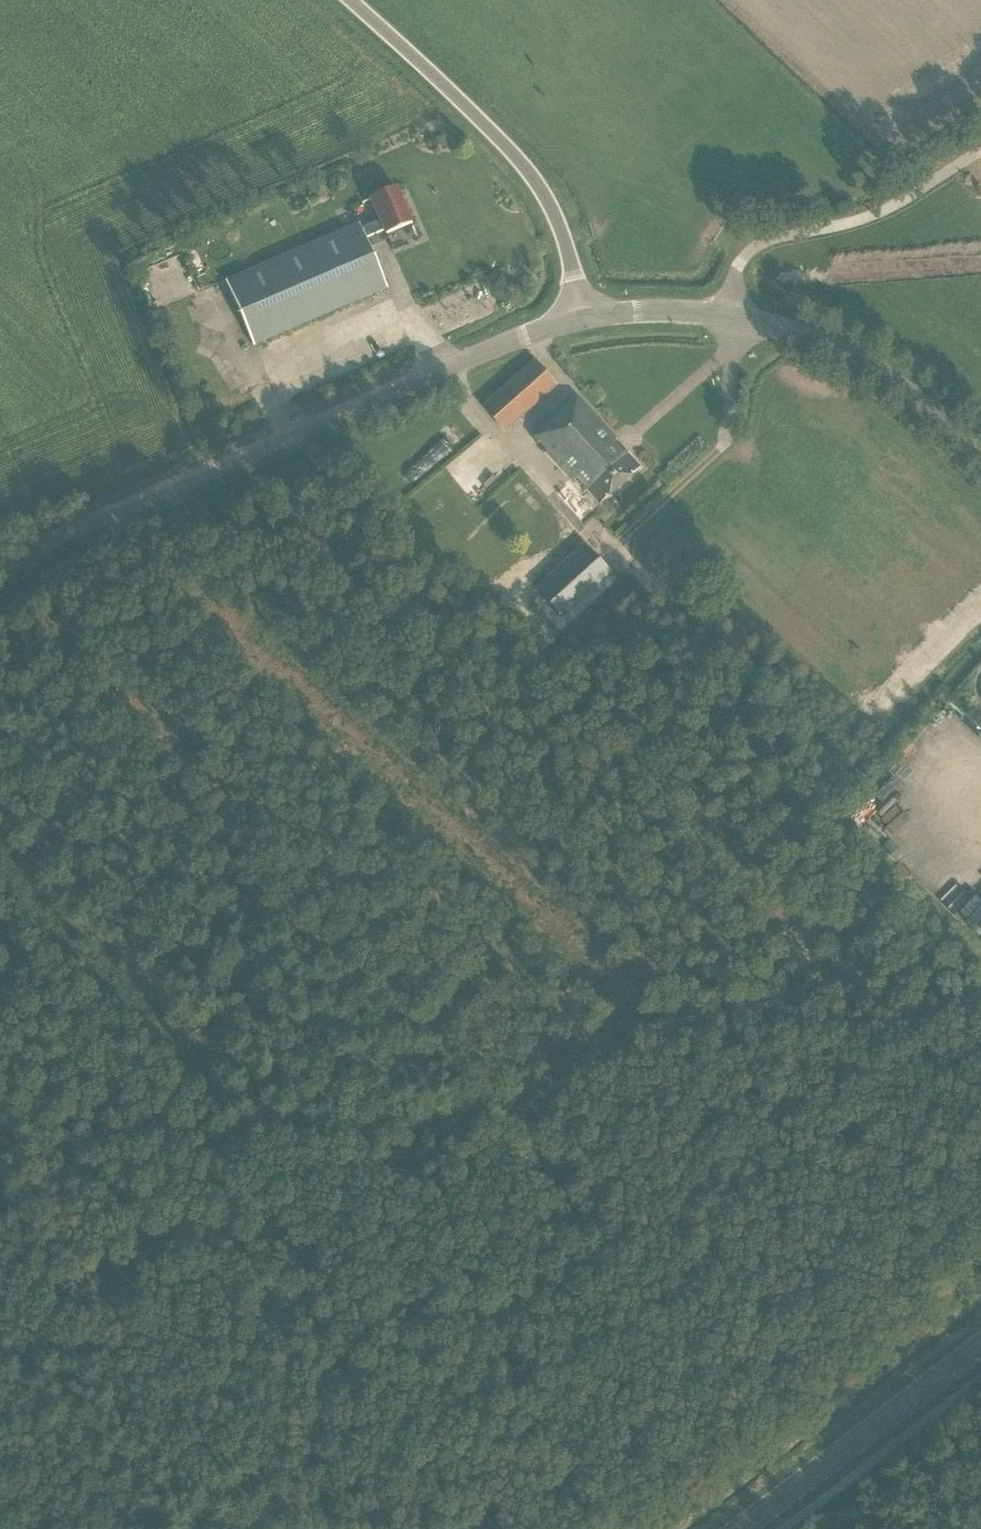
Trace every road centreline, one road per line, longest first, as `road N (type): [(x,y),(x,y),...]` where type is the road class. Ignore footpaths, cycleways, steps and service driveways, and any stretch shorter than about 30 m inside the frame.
road 1 (track): [(0,1152),(474,1119),(509,1113),(623,1039),(666,1024),(844,989),(888,1011),(943,1014),(980,992)]
road 2 (track): [(193,1528),(228,1498),(305,1467),(321,1401),(347,1356),(404,1327),(515,1310),(552,1281),(572,1240),(572,1221),(562,1192),(509,1113)]
road 3 (unclassified): [(0,565),(580,317)]
road 4 (unclassified): [(580,317),(563,236),(532,178),(351,0)]
road 5 (unclassified): [(727,318),(738,269),(754,249),(878,214),(980,151)]
road 6 (tertiary): [(740,1528),(980,1347)]
road 7 (unclassified): [(980,457),(912,395),(854,357),(793,330),(727,318)]
road 8 (unclassified): [(727,318),(675,310),(580,317)]

